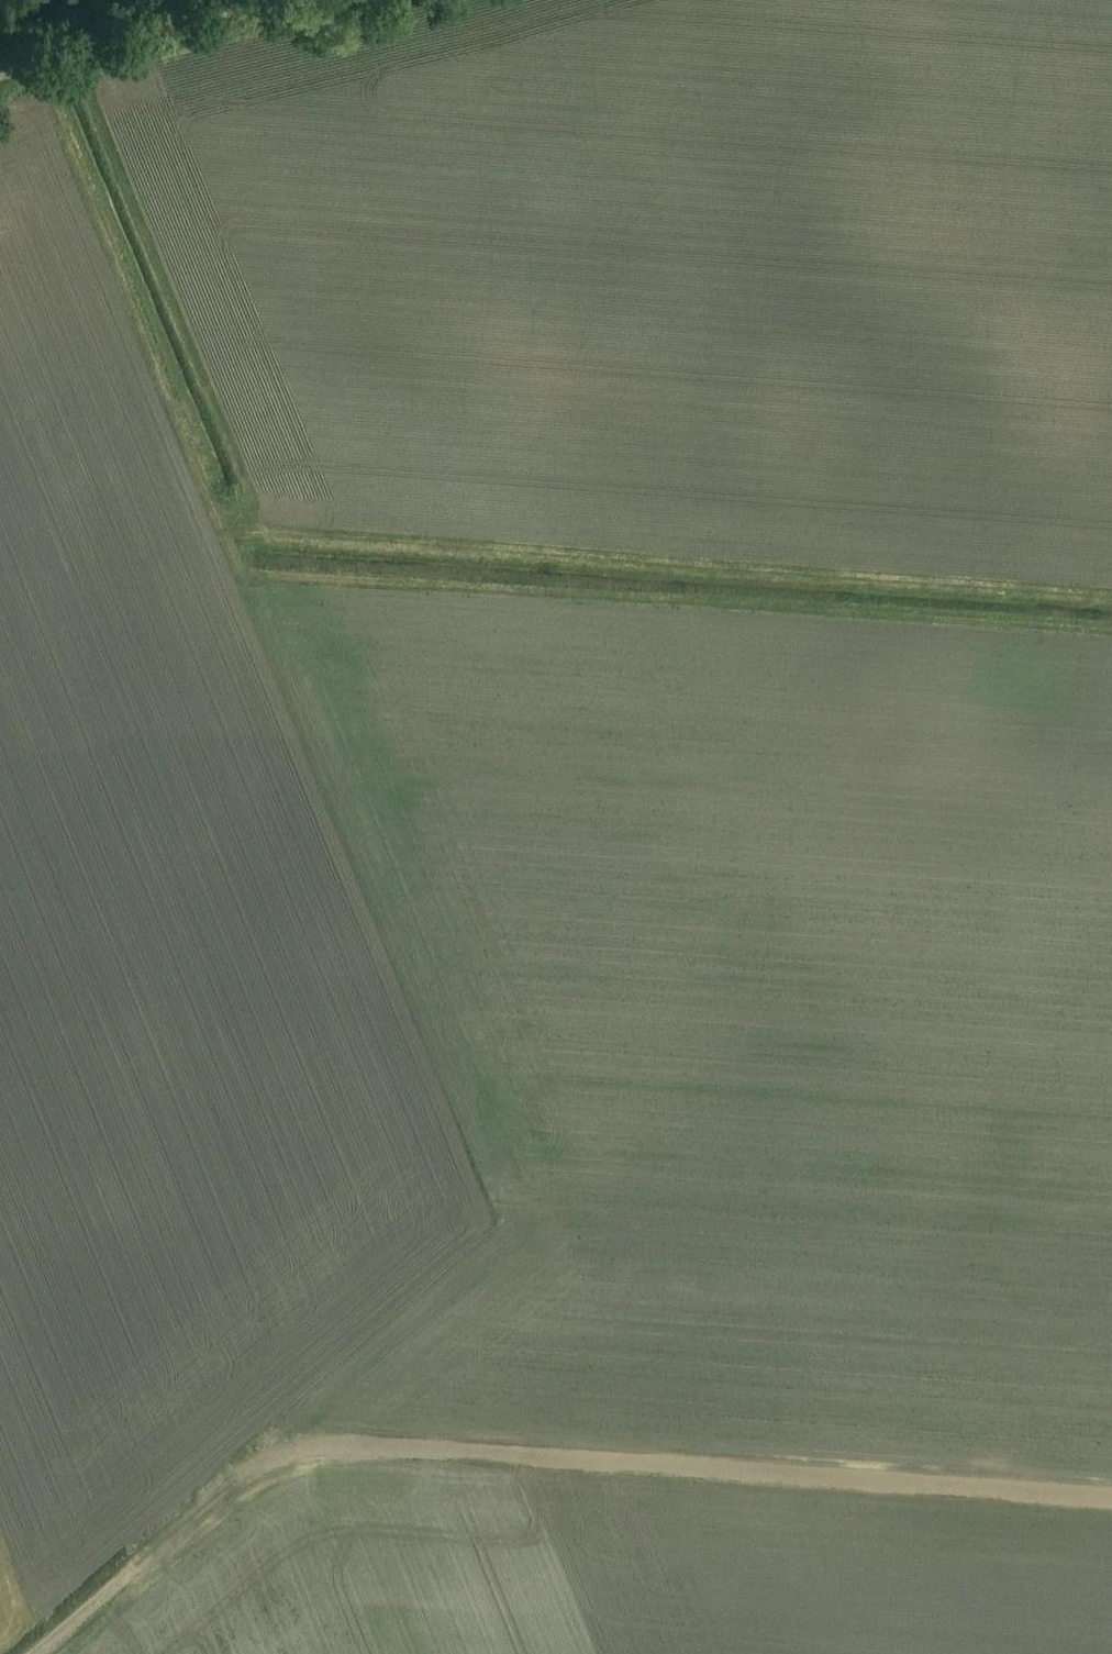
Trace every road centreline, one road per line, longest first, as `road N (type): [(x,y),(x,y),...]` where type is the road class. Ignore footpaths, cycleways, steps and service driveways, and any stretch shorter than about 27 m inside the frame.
road 1 (track): [(140,1565),(290,1462),(359,1442),(1111,1495)]
road 2 (unclassified): [(0,70),(257,0)]
road 3 (unclassified): [(34,1653),(140,1565)]

